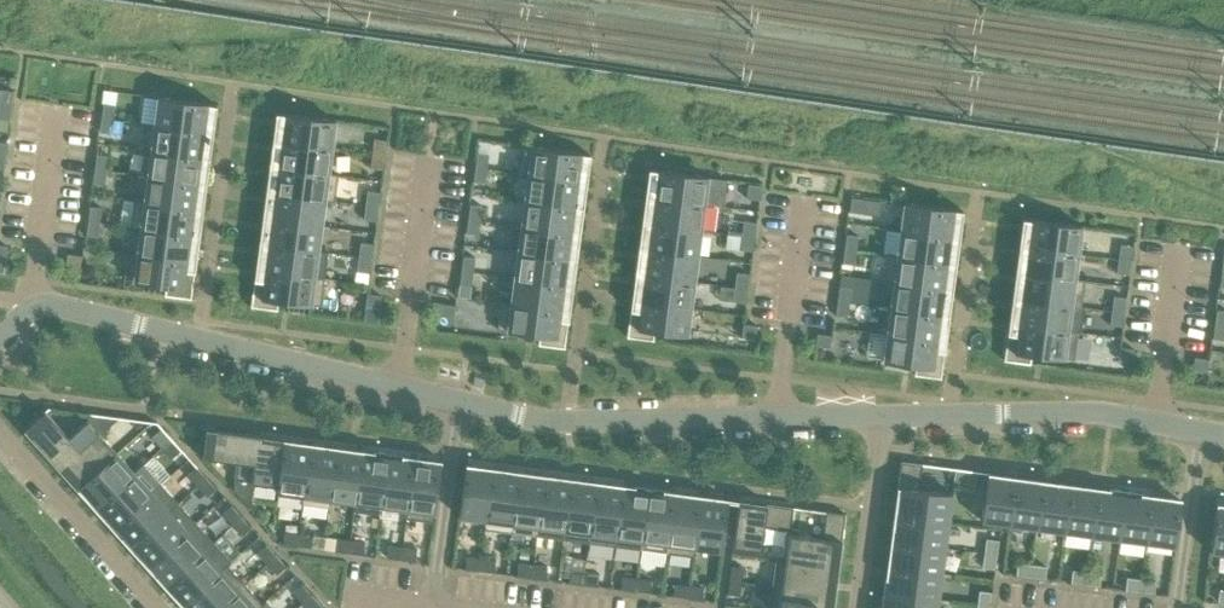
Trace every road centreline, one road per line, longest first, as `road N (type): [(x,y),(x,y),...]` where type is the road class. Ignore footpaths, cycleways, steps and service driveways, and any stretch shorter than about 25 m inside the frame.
road 1 (residential): [(0,336),(30,307),(55,301),(564,423),(883,416)]
road 2 (residential): [(883,416),(1107,413),(1223,437)]
road 3 (residential): [(0,426),(165,607)]
road 4 (residential): [(858,607),(883,416)]

